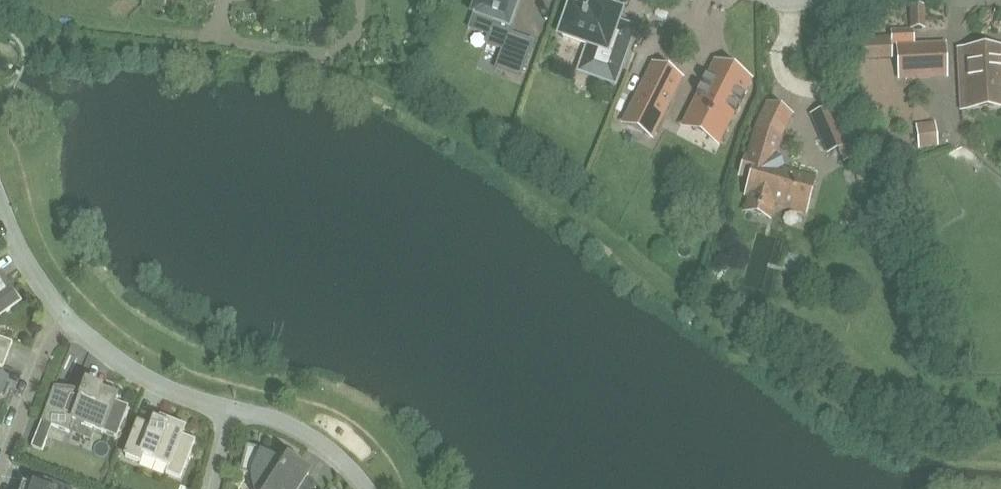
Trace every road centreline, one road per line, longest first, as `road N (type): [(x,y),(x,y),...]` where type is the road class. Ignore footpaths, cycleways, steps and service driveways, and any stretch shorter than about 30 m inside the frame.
road 1 (unclassified): [(227,406),(144,370),(51,307)]
road 2 (unclassified): [(368,488),(314,431),(227,406)]
road 3 (unclassified): [(0,446),(51,307)]

